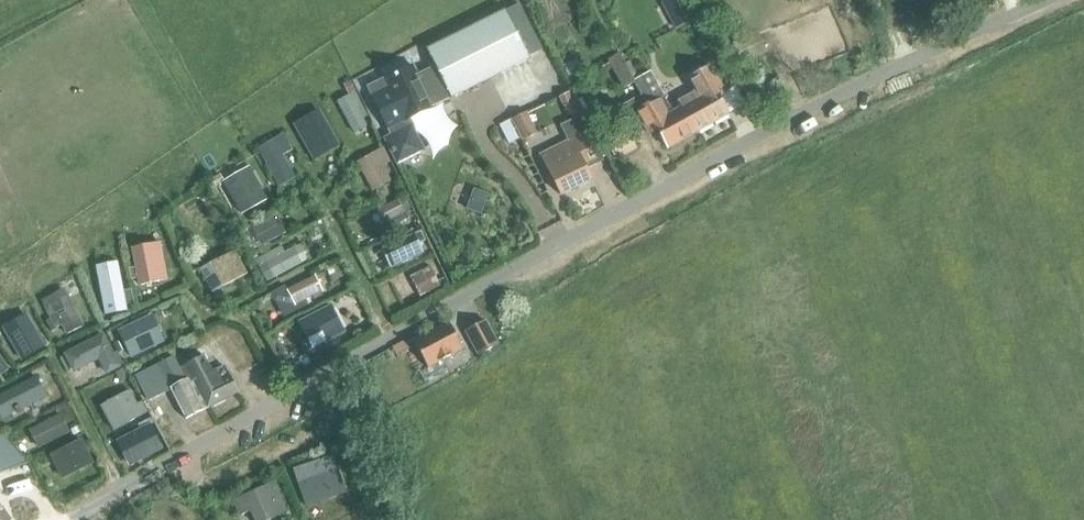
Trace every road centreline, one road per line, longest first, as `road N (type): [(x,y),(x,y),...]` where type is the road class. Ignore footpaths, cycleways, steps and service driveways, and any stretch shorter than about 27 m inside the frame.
road 1 (unclassified): [(73,519),(788,124),(1051,0)]

